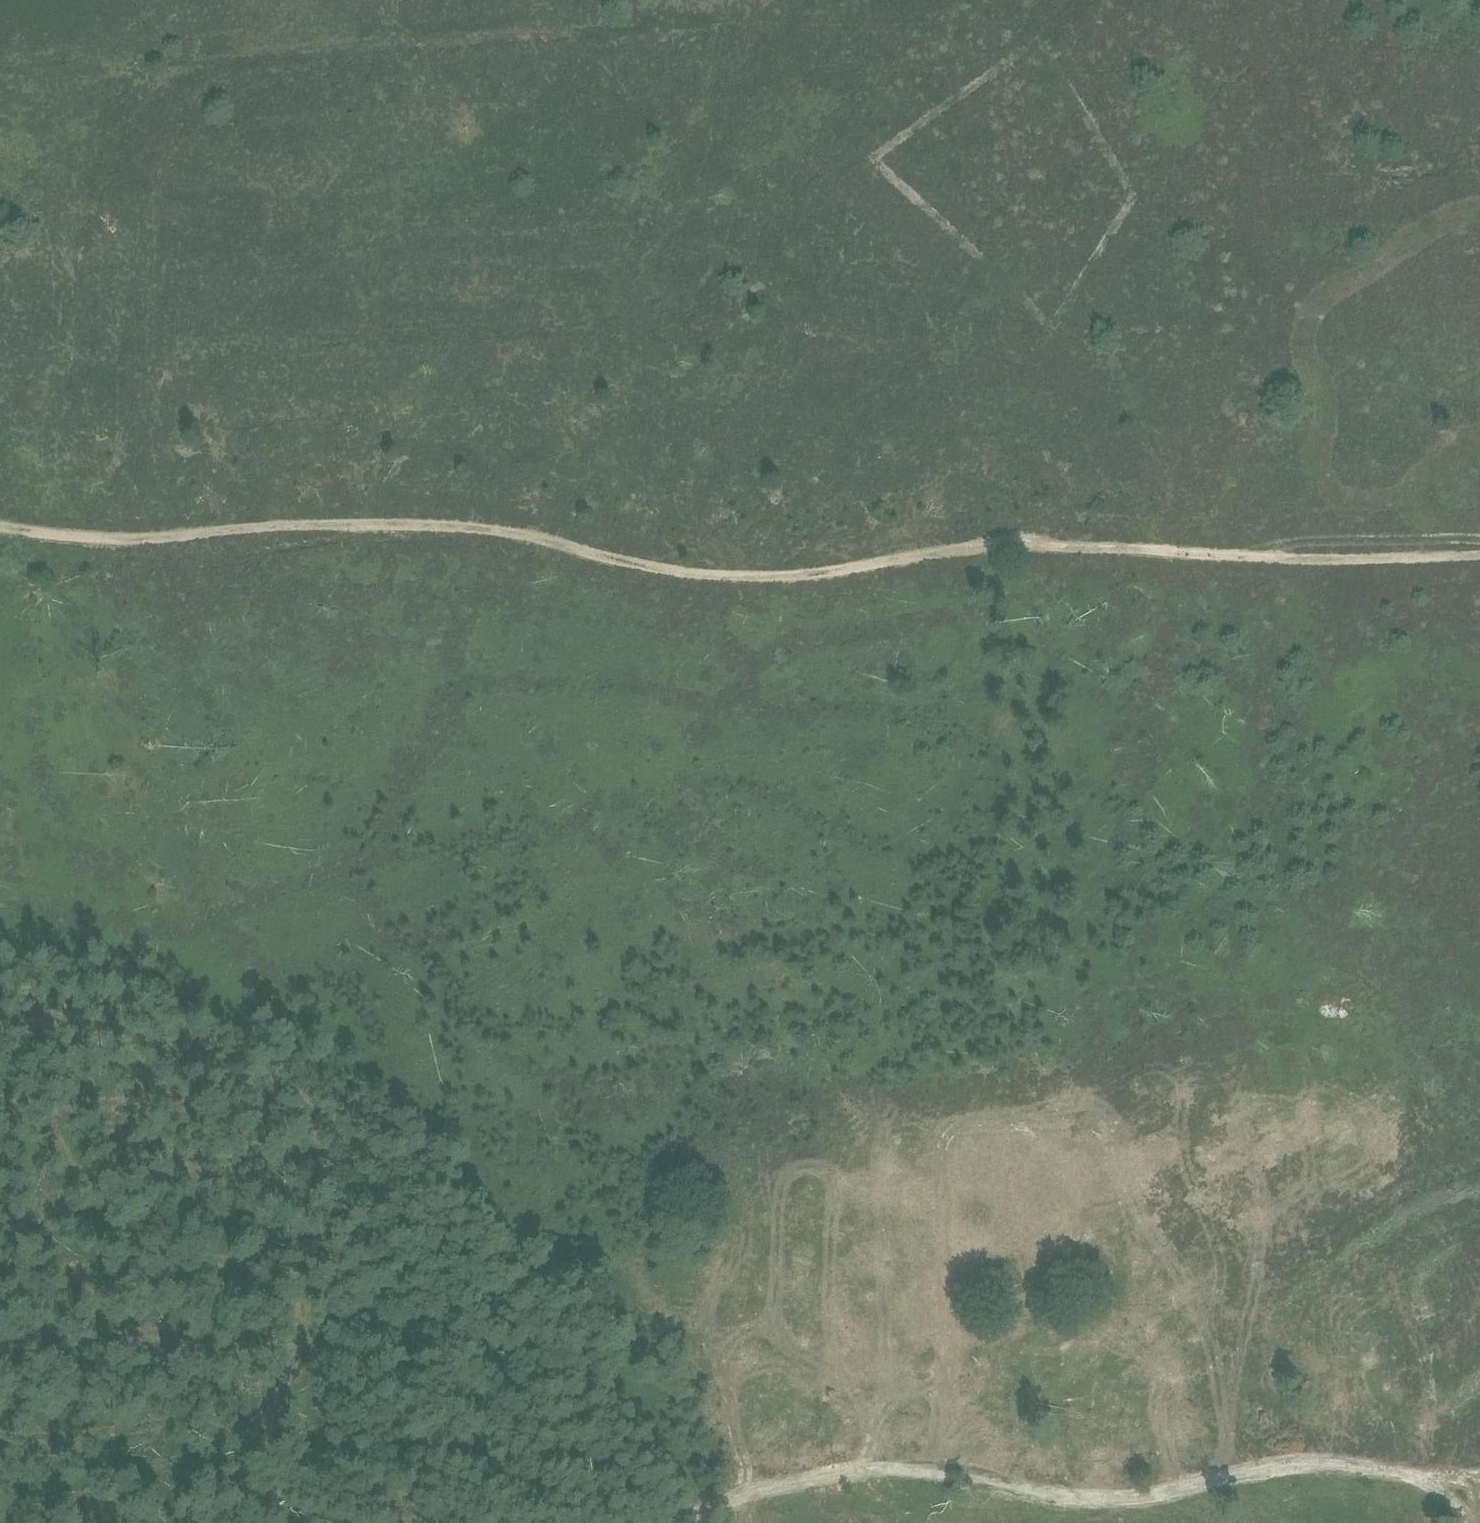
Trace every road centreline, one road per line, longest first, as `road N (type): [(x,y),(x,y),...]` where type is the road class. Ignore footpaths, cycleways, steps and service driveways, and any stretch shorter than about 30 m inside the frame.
road 1 (track): [(1463,1522),(1451,1497),(1421,1478),(1370,1464),(1292,1462),(1095,1496),(1023,1494),(886,1466),(731,1495),(677,1522)]

